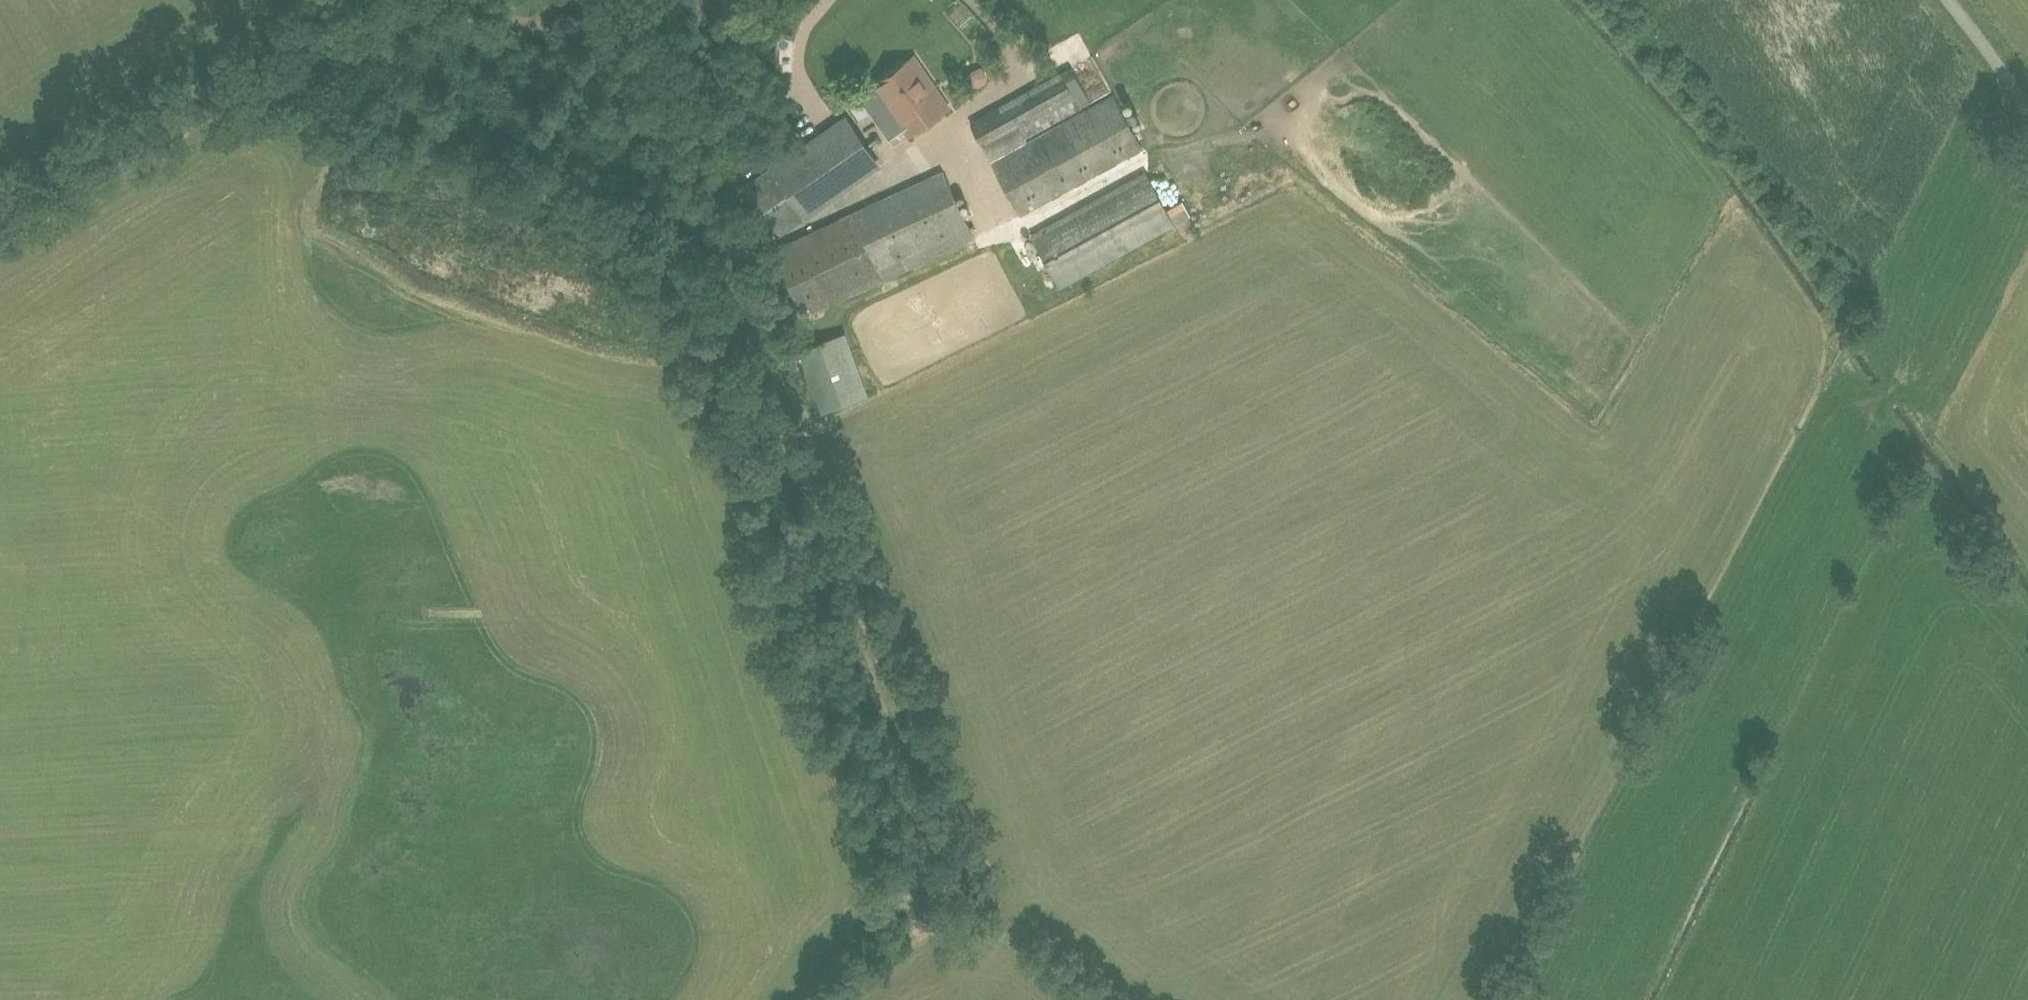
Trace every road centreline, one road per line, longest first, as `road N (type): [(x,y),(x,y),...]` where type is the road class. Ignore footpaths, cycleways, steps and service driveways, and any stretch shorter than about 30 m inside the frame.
road 1 (unclassified): [(2027,105),(1947,0)]

